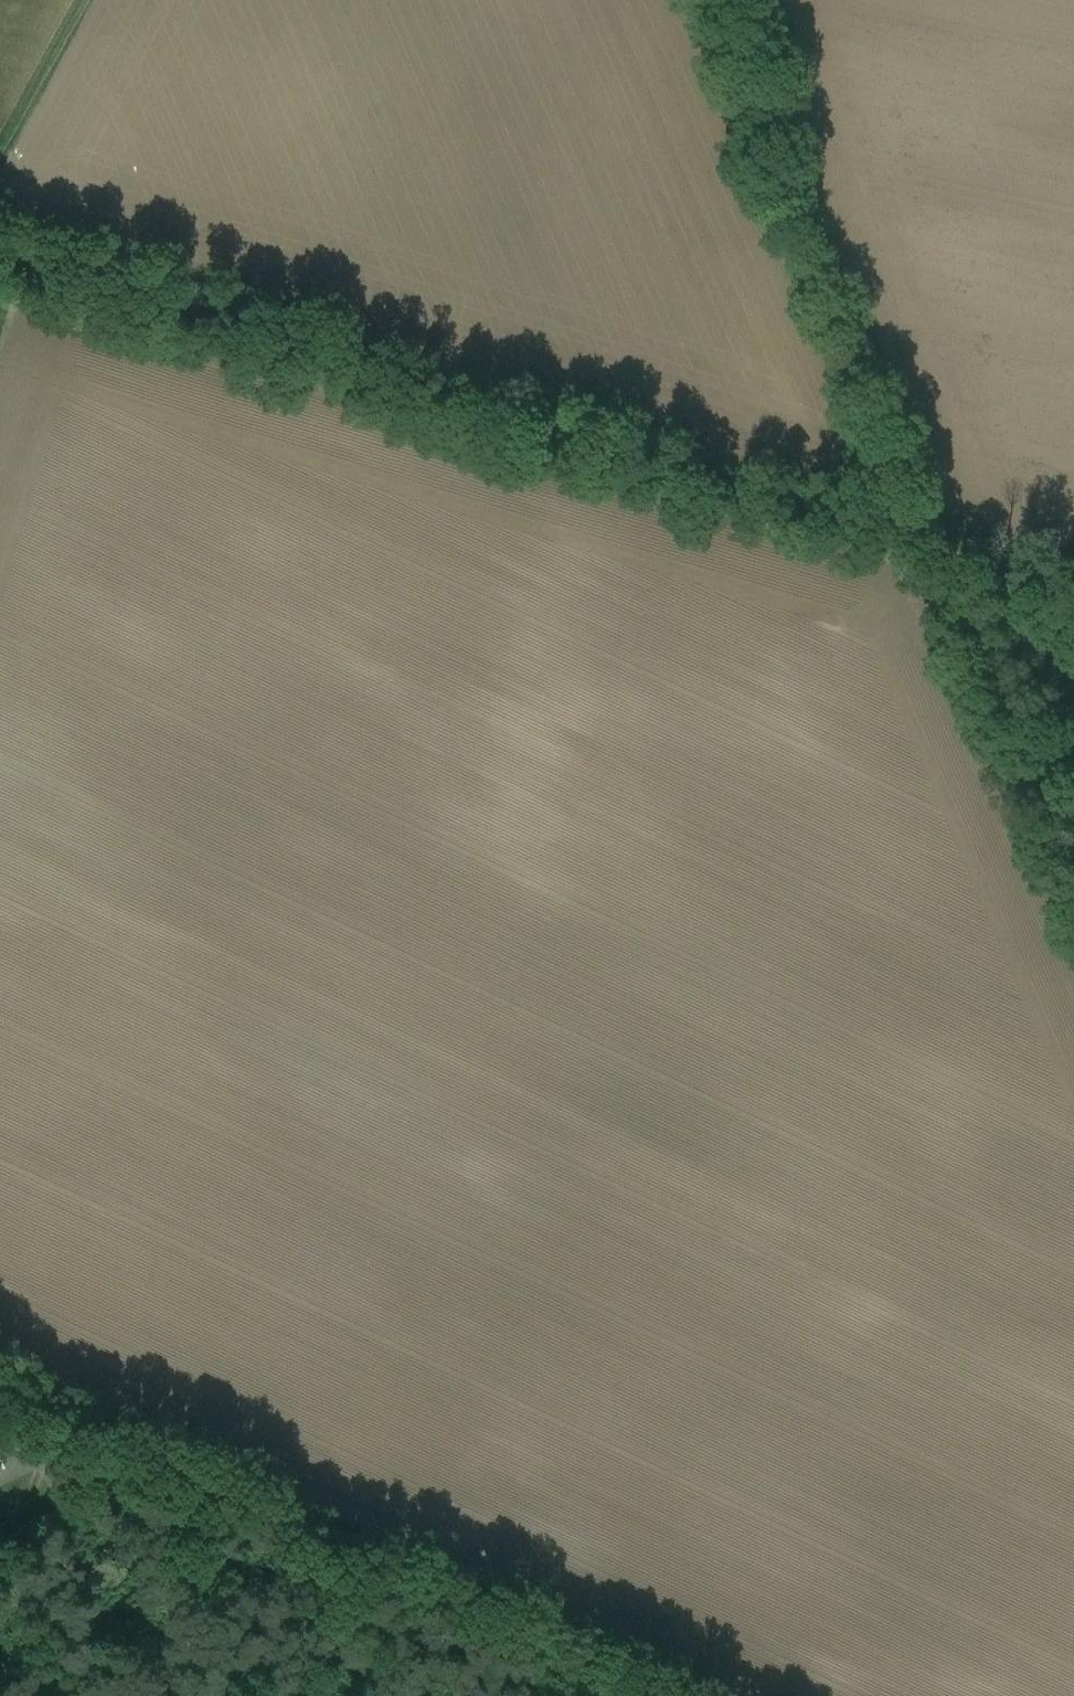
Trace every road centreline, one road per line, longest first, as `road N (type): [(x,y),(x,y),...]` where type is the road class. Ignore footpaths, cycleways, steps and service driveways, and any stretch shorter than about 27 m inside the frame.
road 1 (unclassified): [(642,1695),(0,1400)]

